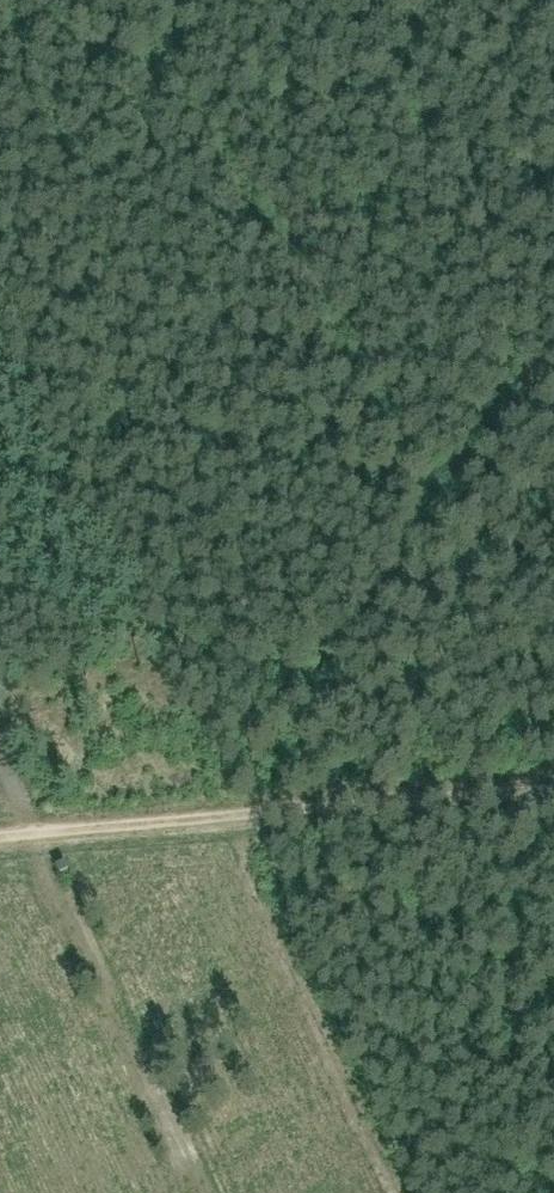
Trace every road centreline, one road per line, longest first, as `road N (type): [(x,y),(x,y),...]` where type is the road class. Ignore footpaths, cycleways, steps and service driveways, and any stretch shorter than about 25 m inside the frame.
road 1 (track): [(553,797),(0,851)]
road 2 (track): [(0,767),(47,849),(195,1192)]

